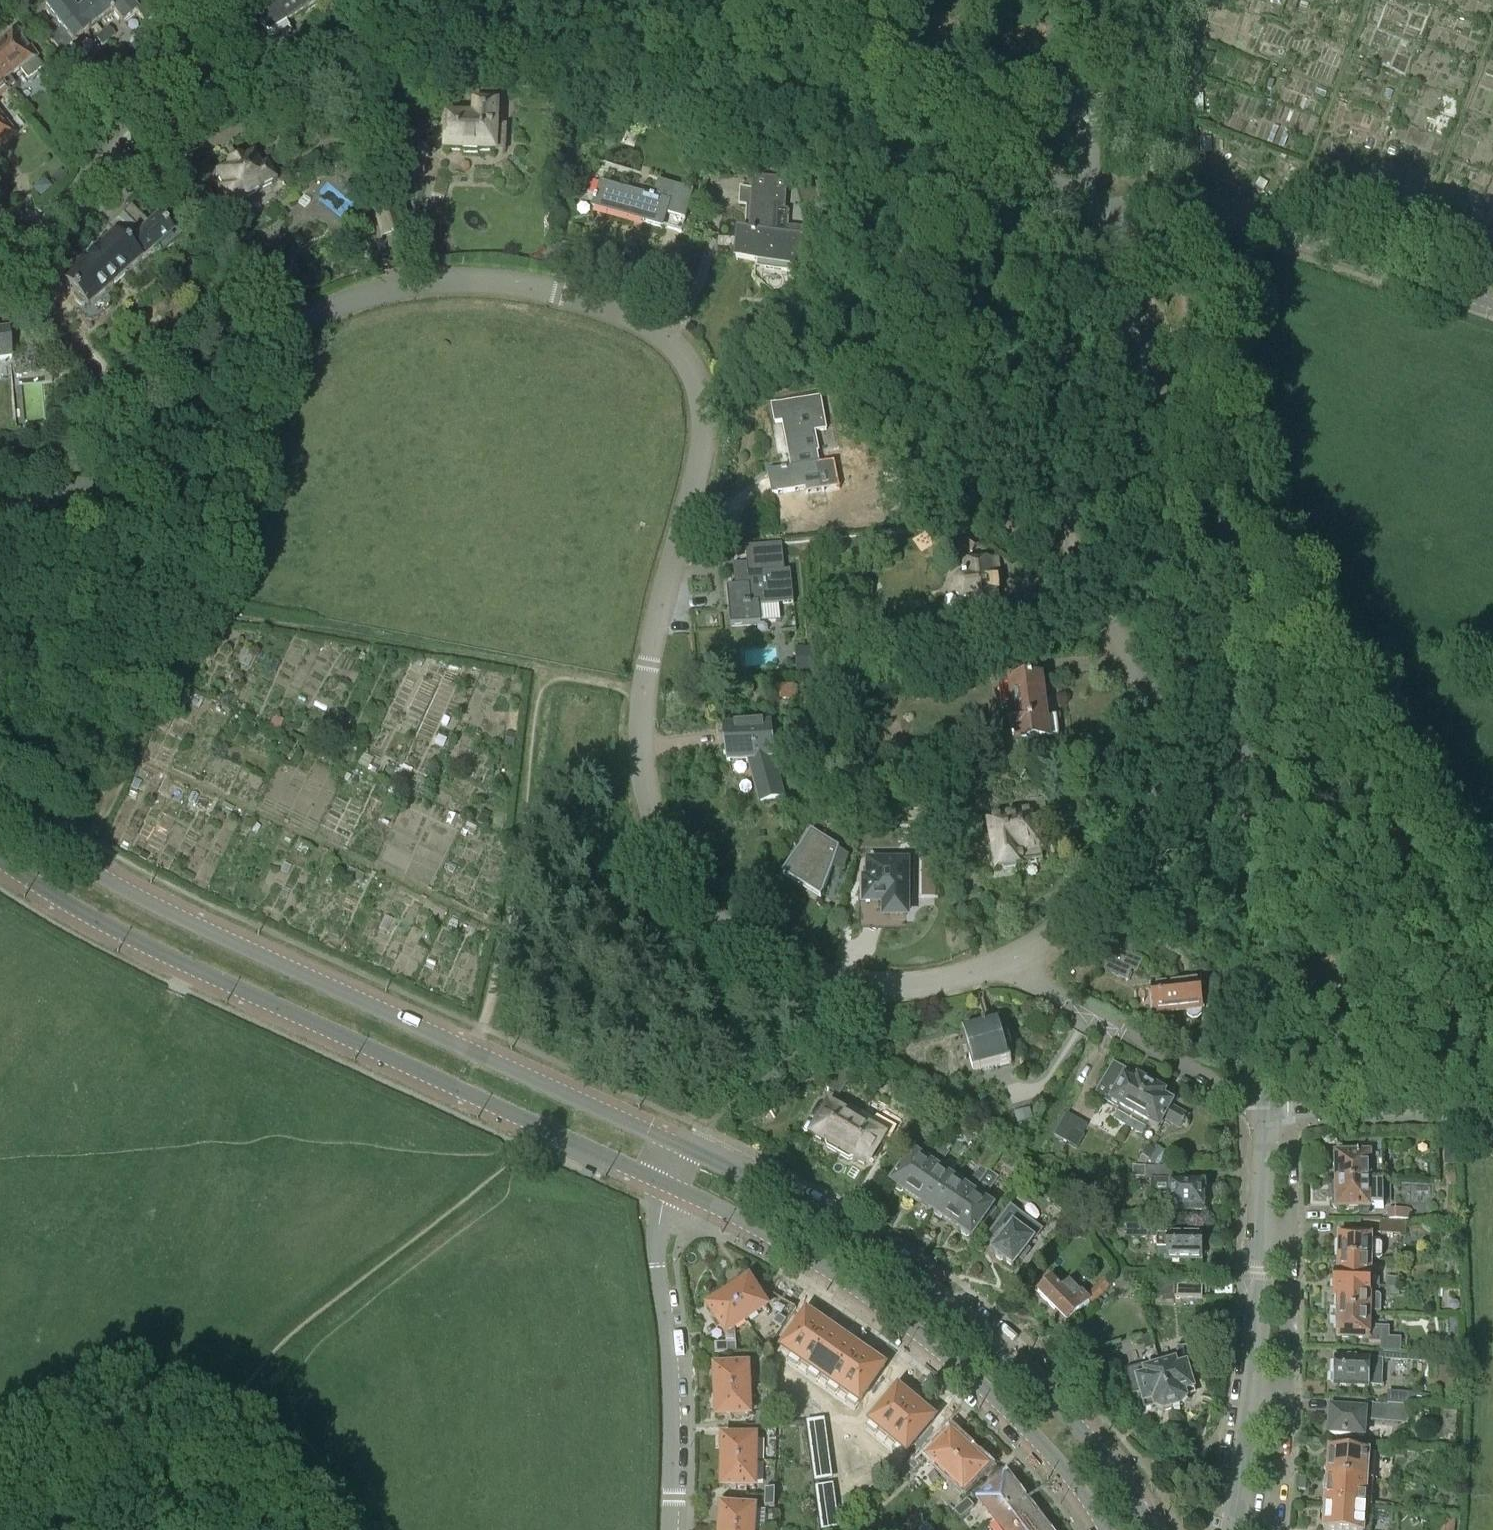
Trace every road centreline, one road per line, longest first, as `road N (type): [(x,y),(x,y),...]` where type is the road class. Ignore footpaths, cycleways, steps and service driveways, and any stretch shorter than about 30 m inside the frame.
road 1 (residential): [(1013,958),(906,986),(831,978),(736,937),(676,877),(646,794),(644,690),(704,420),(685,360),(630,316),(485,281),(370,295),(267,344),(92,487),(51,505),(0,508)]
road 2 (track): [(1492,944),(1451,844),(1312,694),(1242,550),(1162,259),(1159,190),(1120,106),(1119,0)]
road 3 (residential): [(59,210),(128,190),(344,80),(458,38),(578,13),(618,15),(713,41),(773,70),(834,119)]
road 4 (residential): [(1267,1109),(1239,708),(1131,305)]
road 5 (residential): [(1131,305),(1101,317),(1070,350),(1050,419),(1072,533),(1149,706),(1150,798),(1129,856),(1108,886),(1013,958)]
road 6 (tertiary): [(675,1140),(193,924),(0,813)]
road 7 (tertiary): [(0,864),(177,965),(663,1187)]
road 8 (tertiary): [(1150,1529),(1068,1410),(969,1319),(815,1211),(675,1140)]
road 9 (tertiary): [(663,1187),(793,1253),(924,1344),(1056,1465),(1102,1529)]
road 10 (track): [(210,1431),(279,1346),(474,1192),(534,1128)]
road 11 (residential): [(1492,304),(1230,221),(1147,204),(1104,219)]
road 12 (track): [(473,1048),(515,880),(542,667)]
road 13 (track): [(0,1478),(79,1438),(131,1425),(183,1425),(231,1447),(298,1529)]
road 14 (residential): [(669,1529),(672,1390),(657,1263),(663,1187)]
road 15 (residential): [(1081,197),(1047,181),(839,0)]
road 16 (residential): [(1267,1109),(1121,1034),(1013,958)]
road 17 (residential): [(59,210),(210,0)]
road 18 (residential): [(1492,1117),(1457,1109),(1291,1113)]
road 19 (residential): [(1081,197),(1090,158),(1082,0)]
road 20 (residential): [(1261,1229),(1253,1391)]
road 21 (residential): [(1285,1391),(1290,1231)]
road 22 (residential): [(1275,1513),(1285,1391)]

